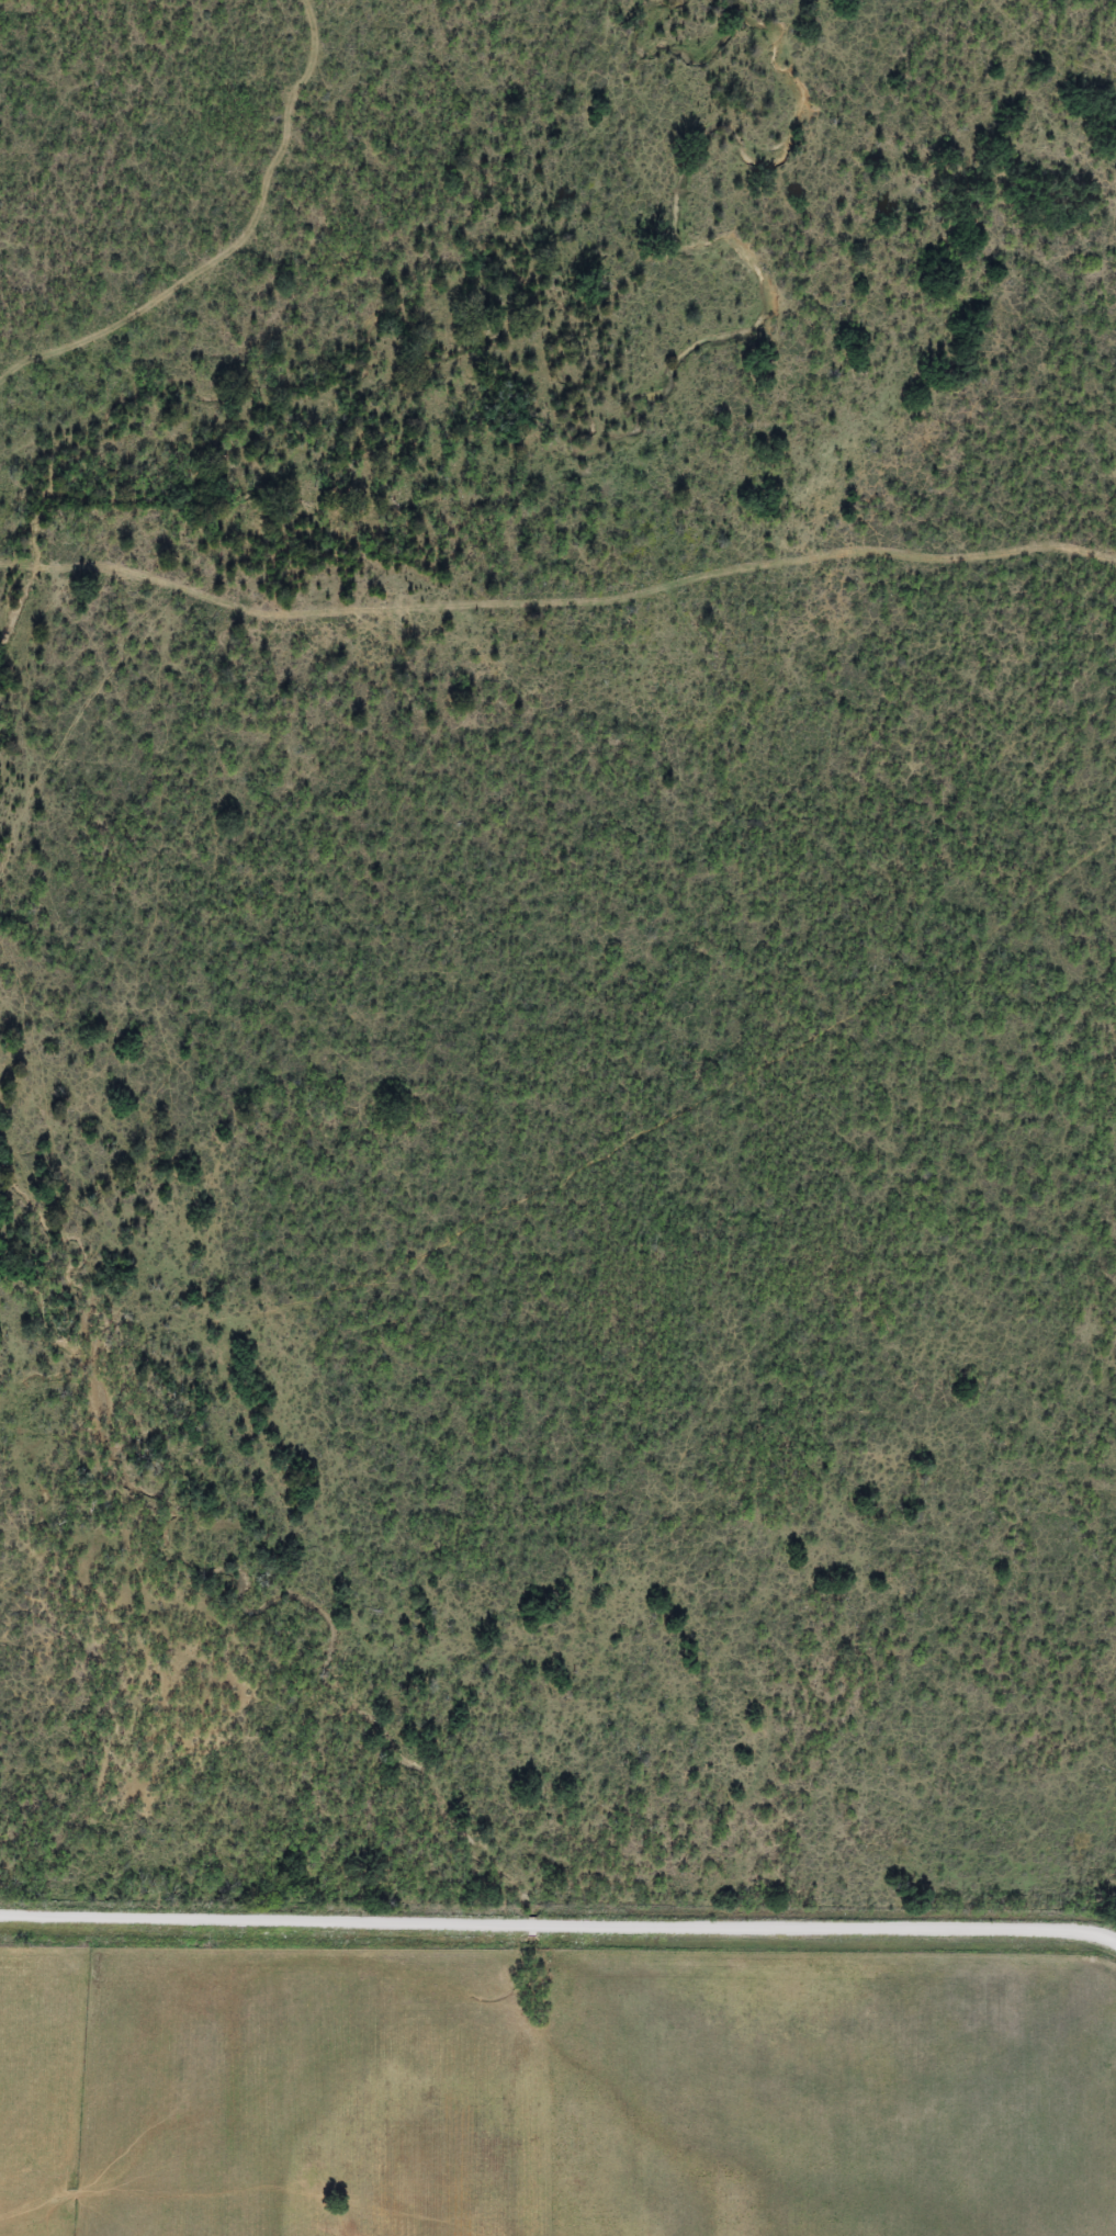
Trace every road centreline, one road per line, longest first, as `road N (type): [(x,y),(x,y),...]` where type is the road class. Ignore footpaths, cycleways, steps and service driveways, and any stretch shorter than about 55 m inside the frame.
road 1 (residential): [(1115,1943),(1084,1933),(0,1927)]

